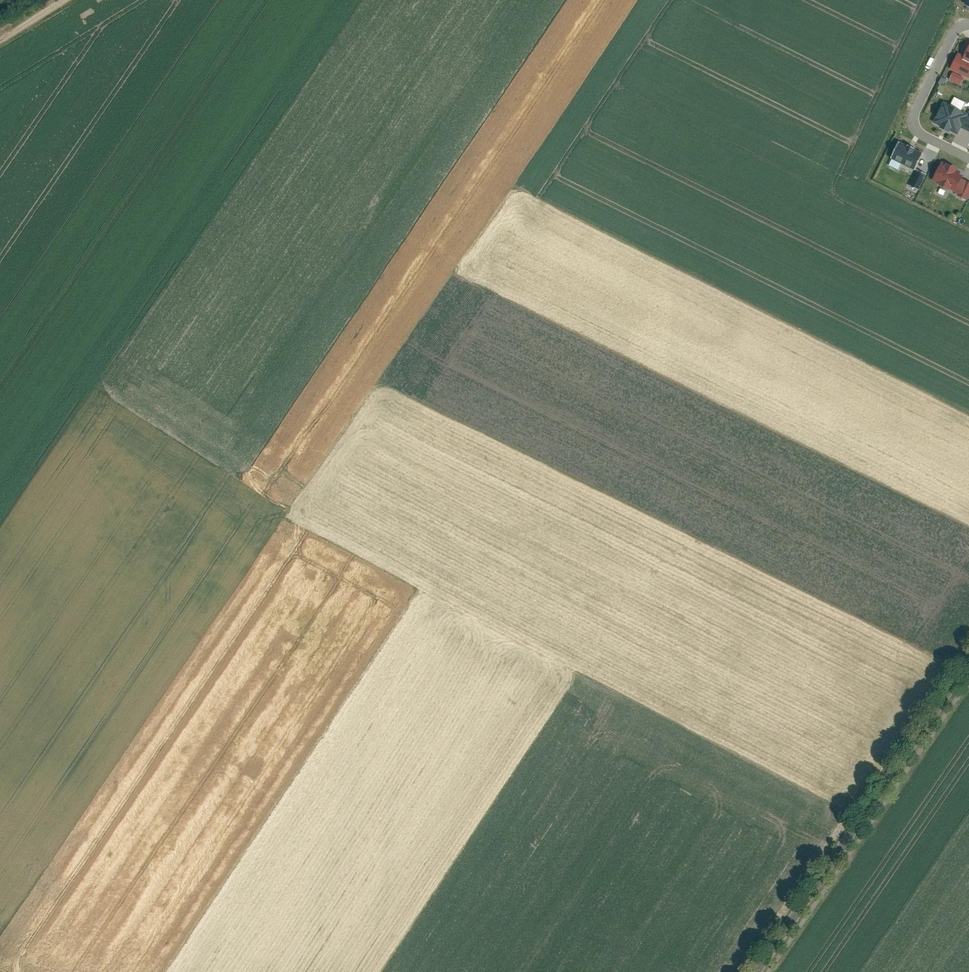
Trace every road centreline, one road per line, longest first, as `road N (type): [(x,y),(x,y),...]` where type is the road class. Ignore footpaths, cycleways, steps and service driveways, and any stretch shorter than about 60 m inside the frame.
road 1 (residential): [(757,971),(968,661)]
road 2 (residential): [(968,28),(955,34),(915,122),(968,157)]

